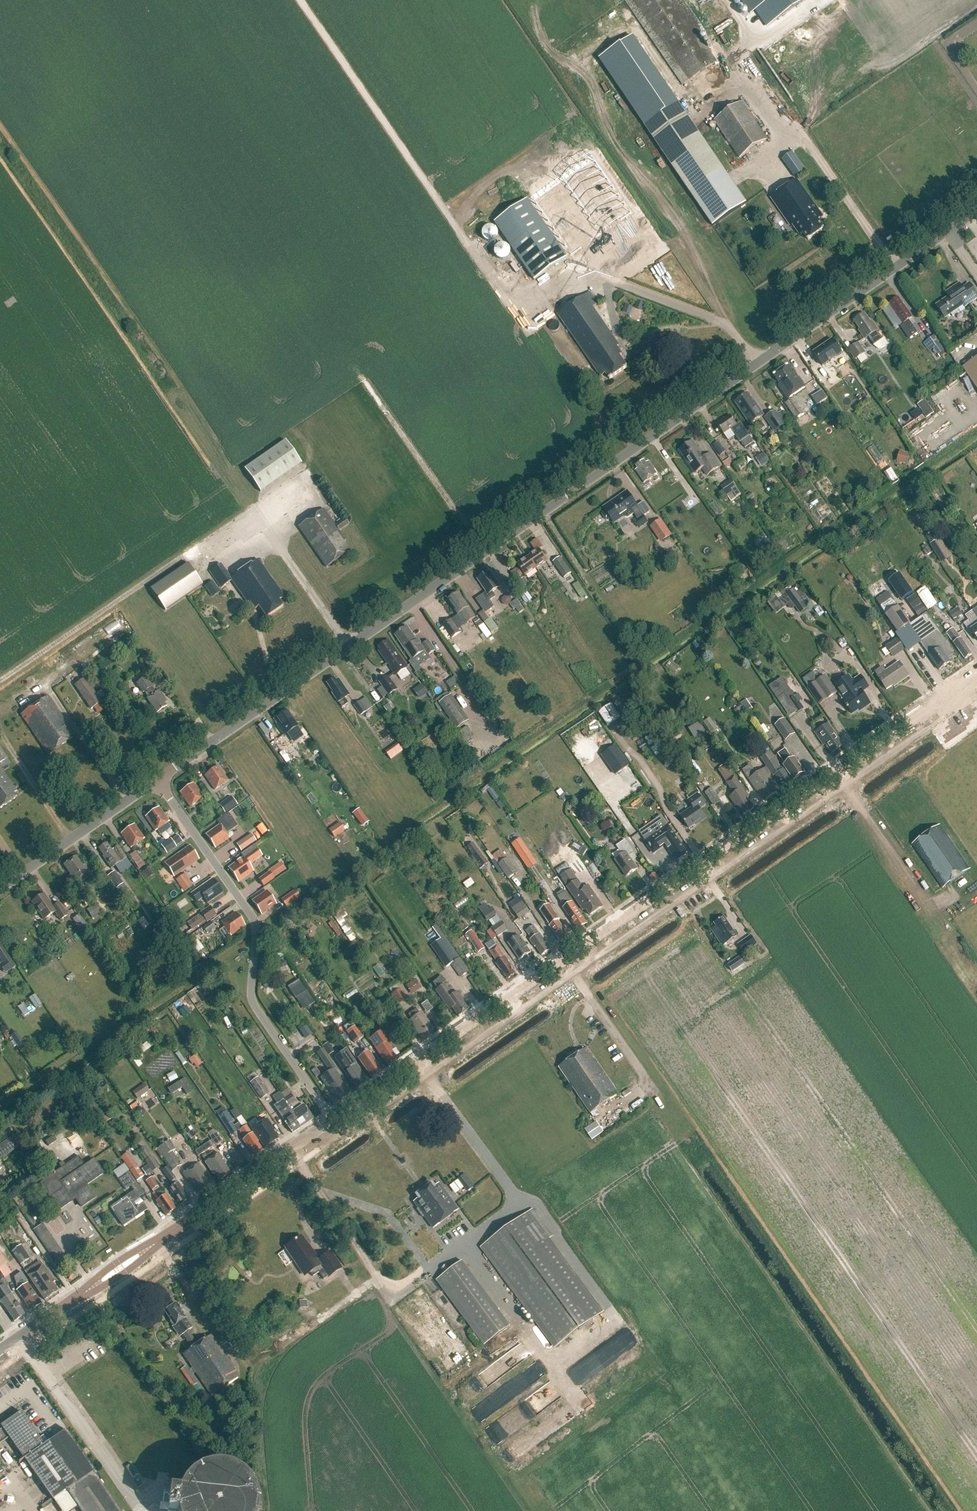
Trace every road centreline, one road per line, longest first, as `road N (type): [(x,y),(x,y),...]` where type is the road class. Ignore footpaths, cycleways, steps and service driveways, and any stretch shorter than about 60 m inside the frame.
road 1 (unclassified): [(157,780),(976,211)]
road 2 (tertiary): [(333,1120),(976,673)]
road 3 (tertiary): [(0,1349),(333,1120)]
road 4 (residential): [(333,1120),(252,1000),(253,916),(157,780)]
road 5 (track): [(525,319),(296,0)]
road 6 (track): [(0,680),(188,553)]
road 7 (track): [(484,552),(356,369)]
road 8 (unclassified): [(0,888),(157,780)]

